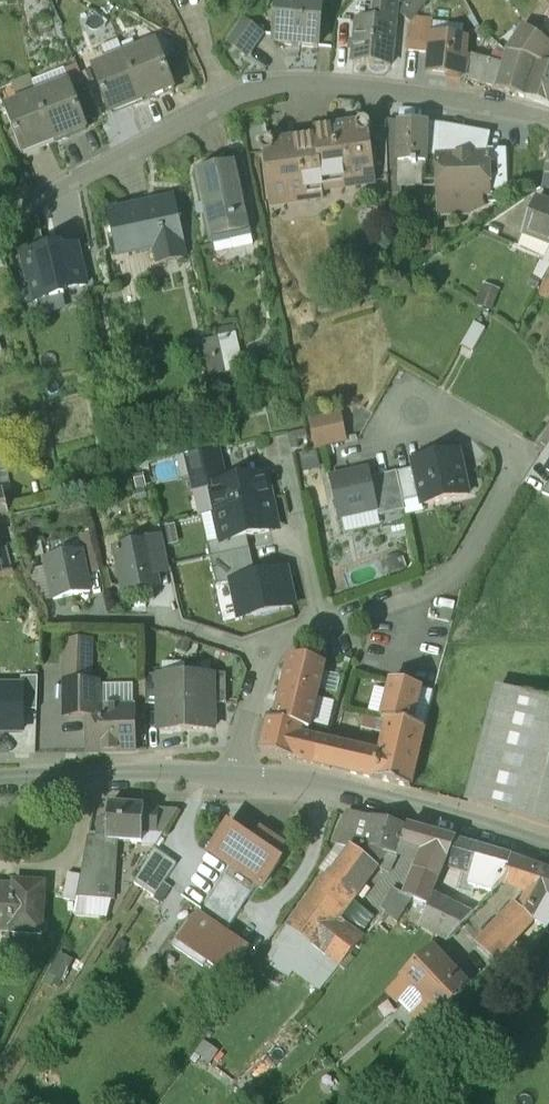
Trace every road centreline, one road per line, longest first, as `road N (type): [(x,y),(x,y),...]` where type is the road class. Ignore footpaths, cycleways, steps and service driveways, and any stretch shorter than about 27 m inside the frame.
road 1 (residential): [(0,221),(145,134),(256,89),(407,92),(548,119)]
road 2 (residential): [(320,625),(452,577),(523,457),(489,428),(456,414),(388,427)]
road 3 (tertiary): [(238,769),(548,846)]
road 4 (tertiary): [(0,779),(238,769)]
road 5 (residential): [(257,654),(157,623),(49,619)]

